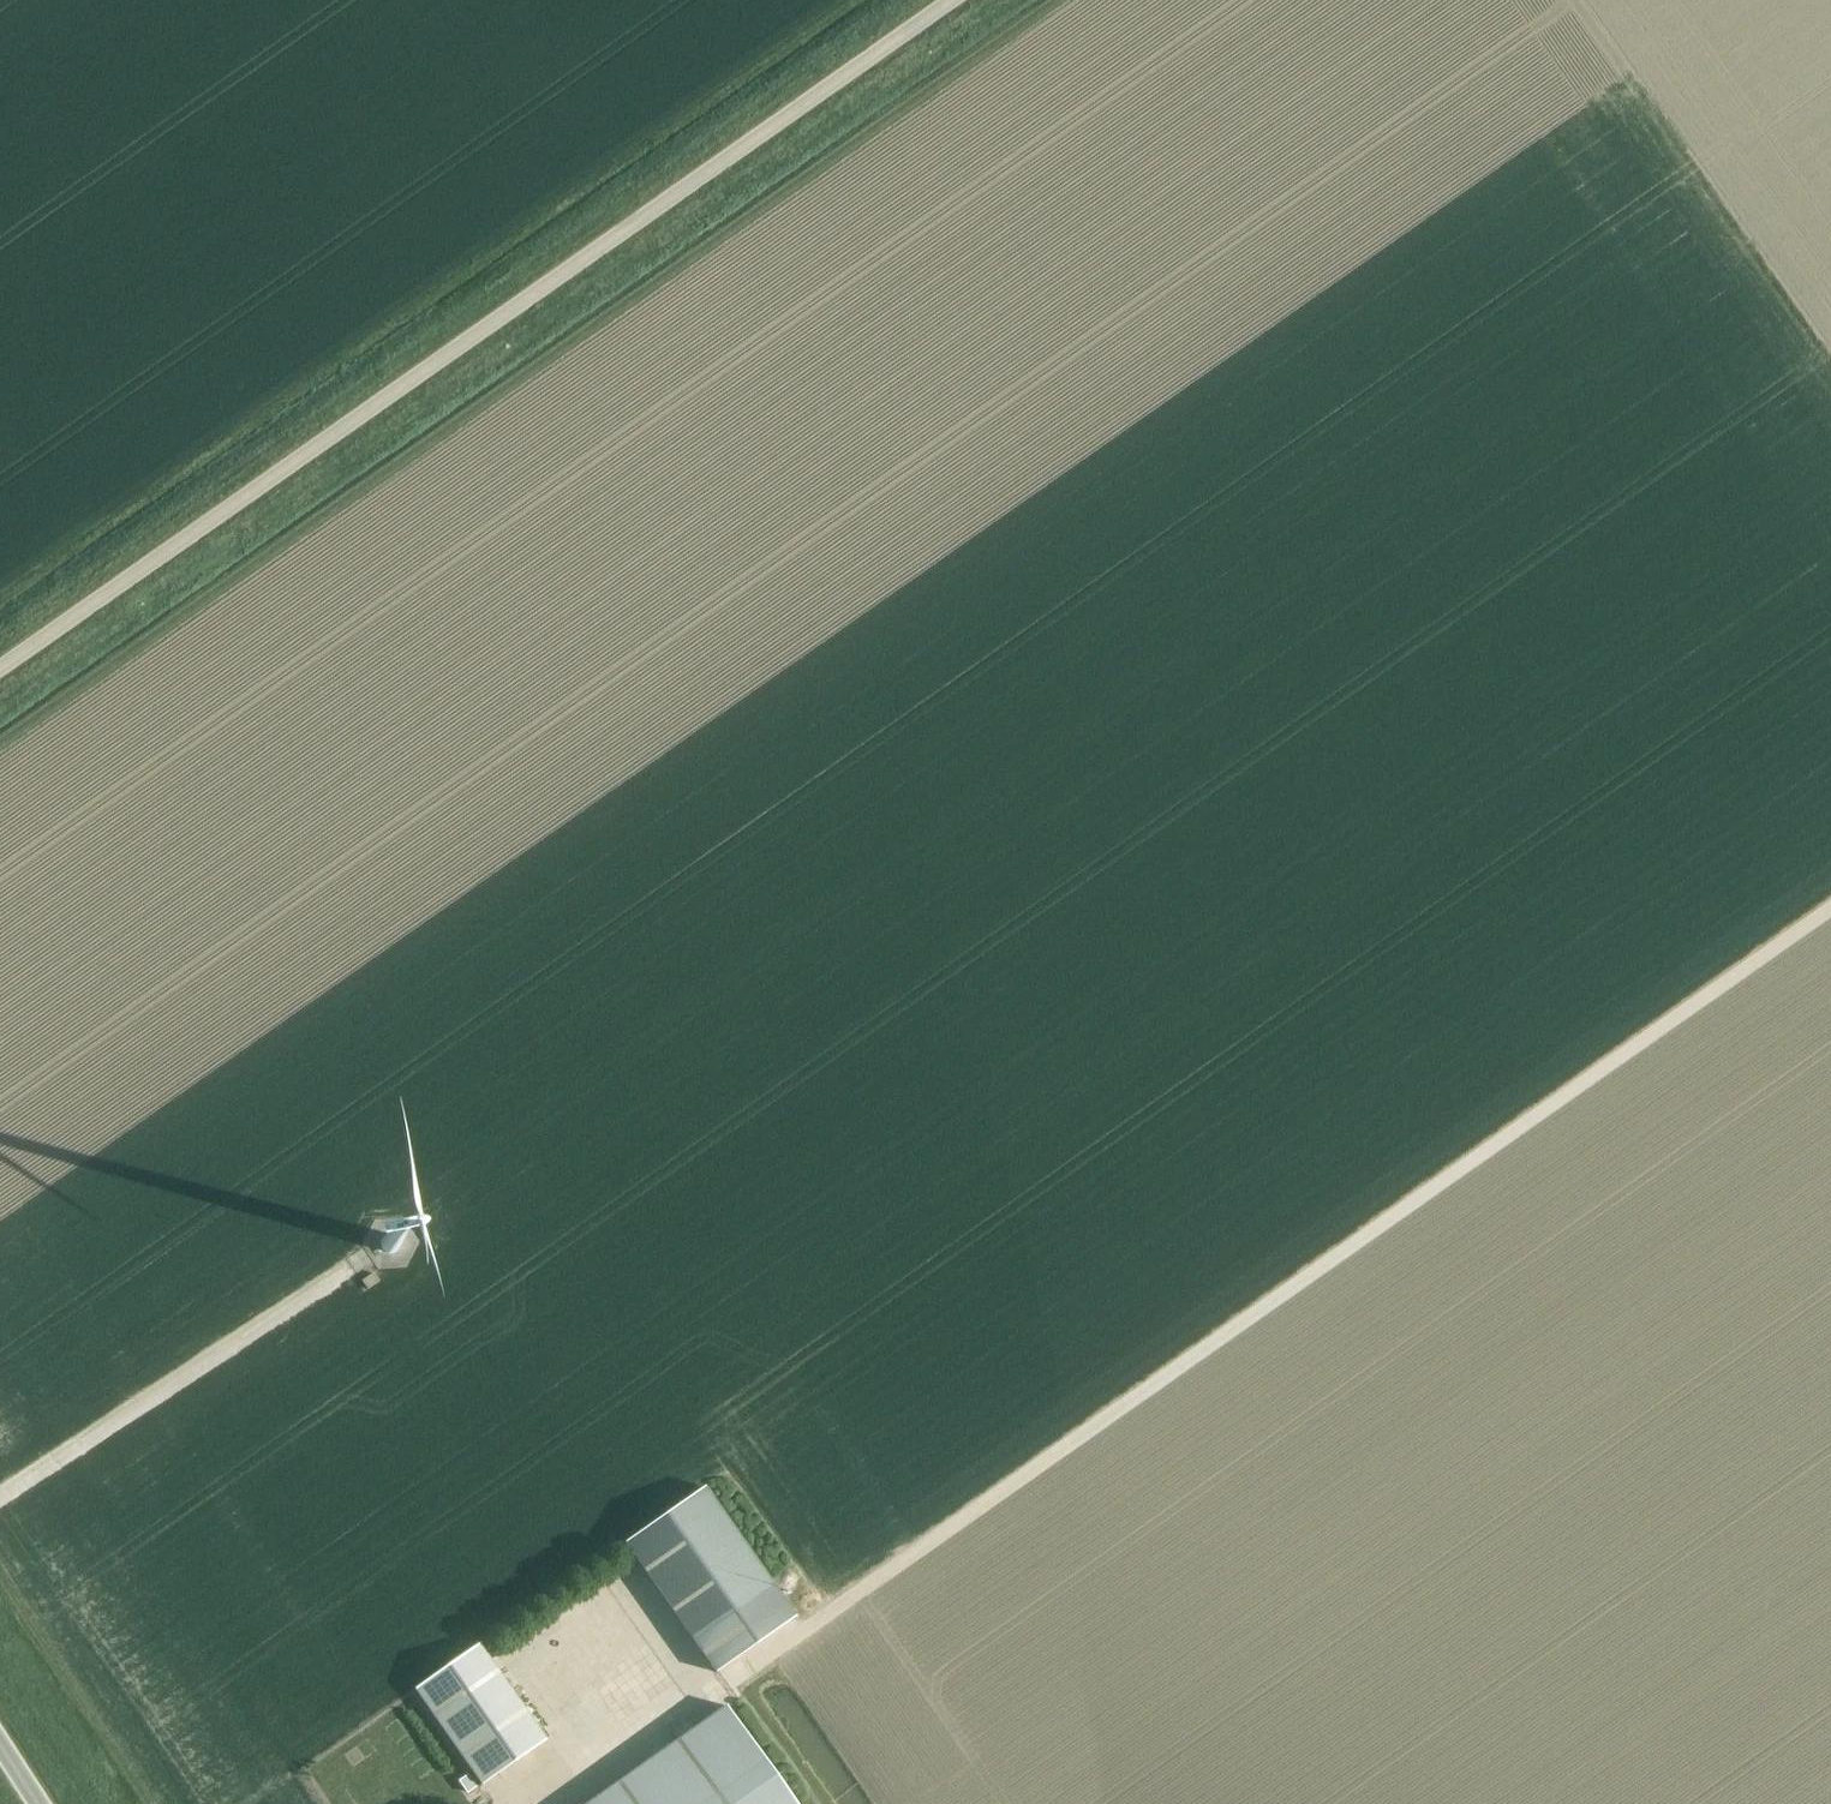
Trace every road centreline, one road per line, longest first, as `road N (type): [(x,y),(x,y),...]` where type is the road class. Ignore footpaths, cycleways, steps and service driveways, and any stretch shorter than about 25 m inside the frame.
road 1 (residential): [(0,659),(194,513),(932,0)]

